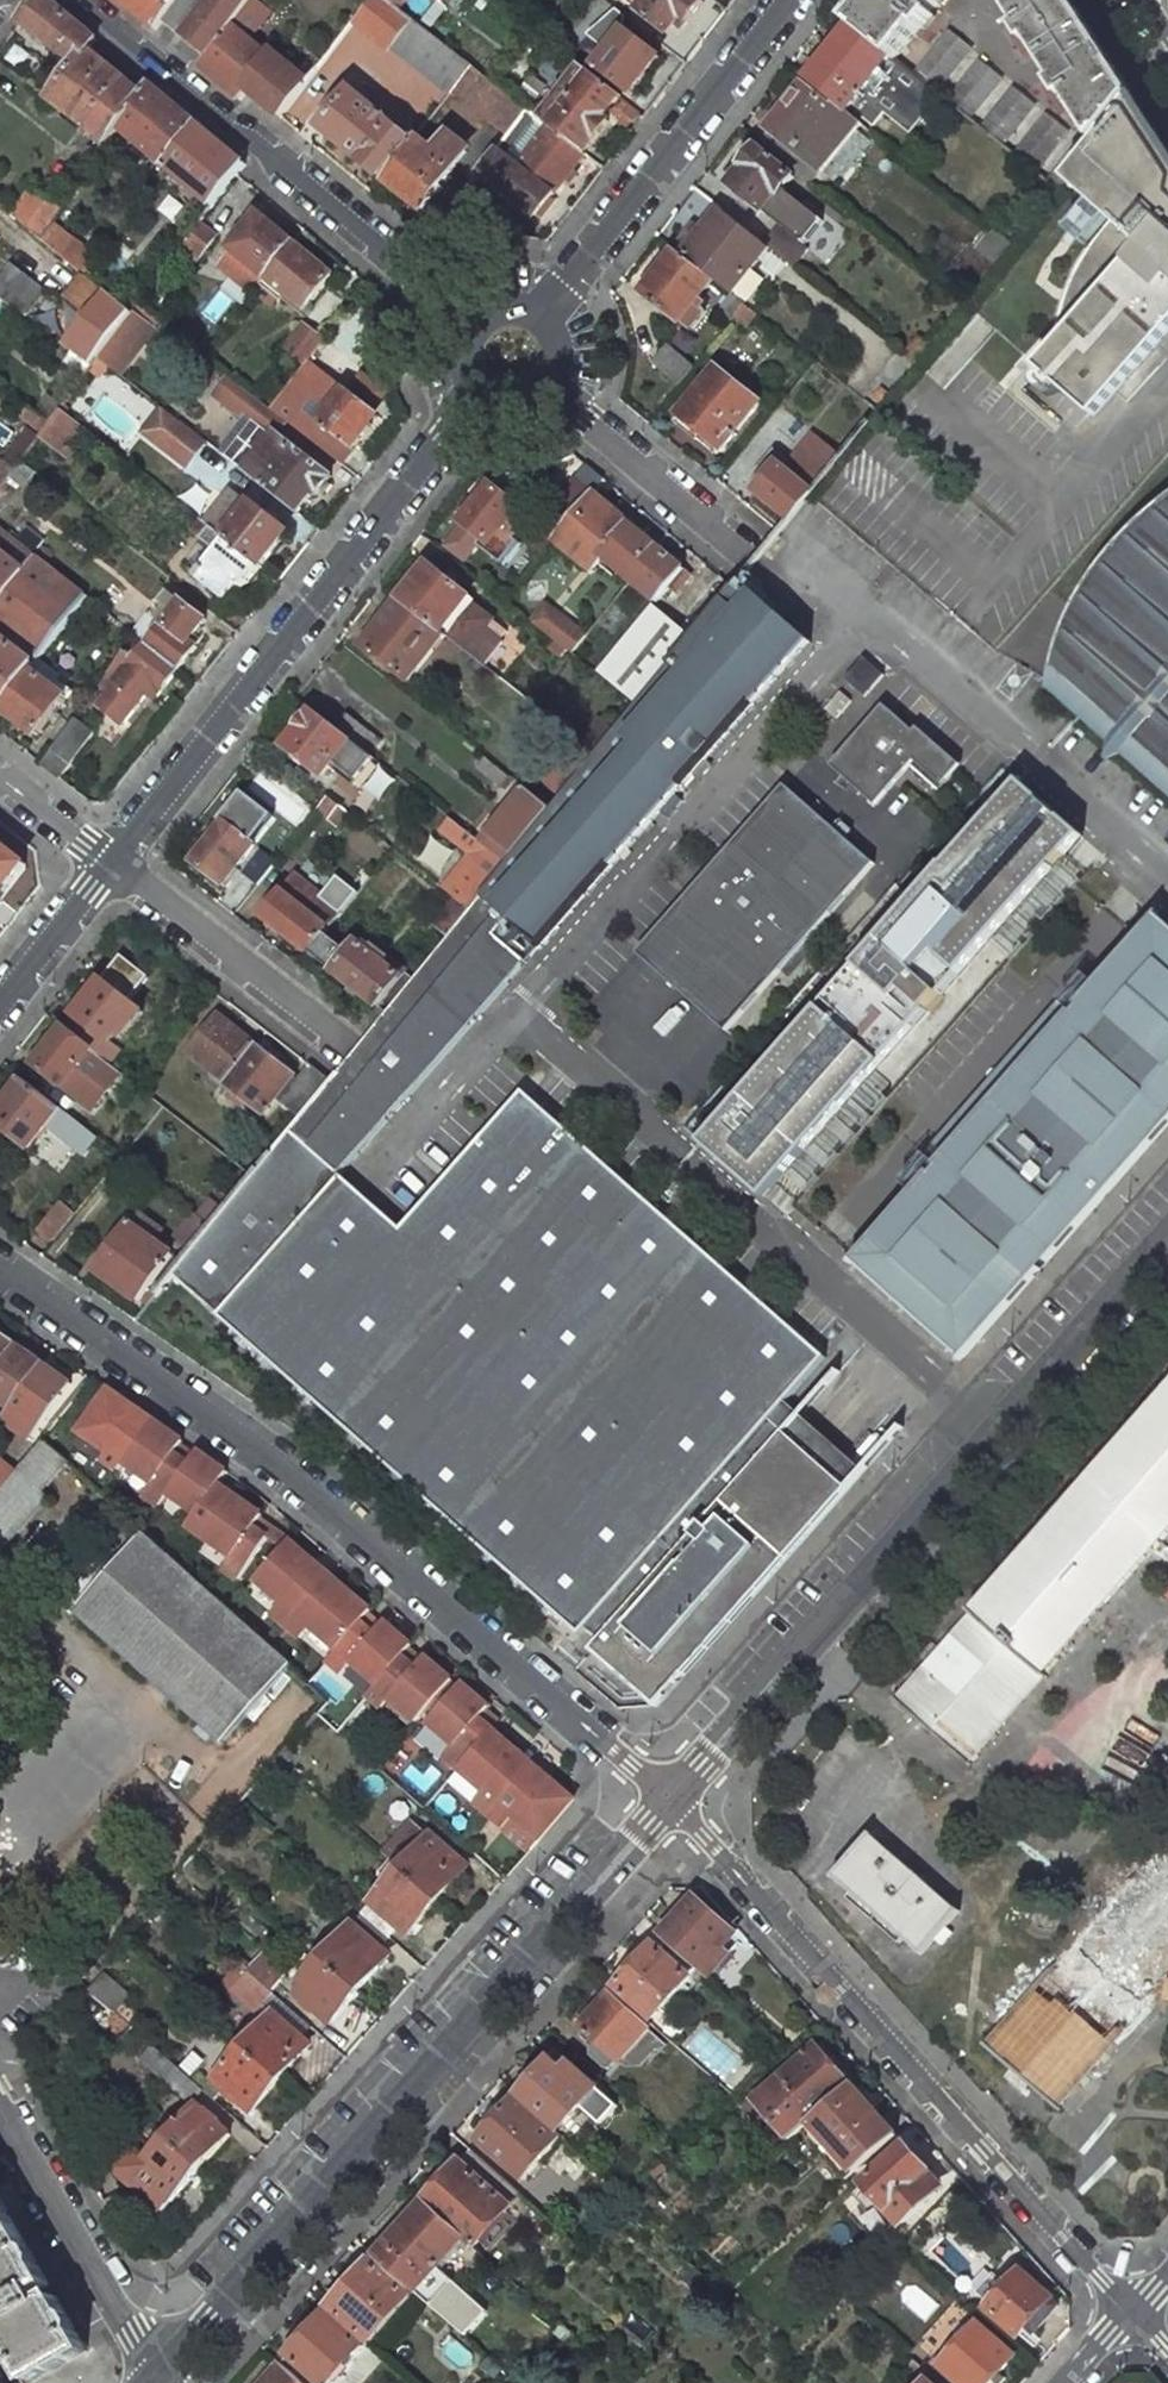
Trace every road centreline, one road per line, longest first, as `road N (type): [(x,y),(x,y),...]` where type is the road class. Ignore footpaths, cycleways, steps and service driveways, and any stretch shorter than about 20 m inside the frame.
road 1 (residential): [(669,1796),(262,1448),(0,1265)]
road 2 (residential): [(156,2374),(669,1796)]
road 3 (residential): [(669,1796),(1167,1239)]
road 4 (residential): [(477,394),(112,861)]
road 5 (residential): [(469,325),(78,0)]
road 6 (residential): [(790,0),(540,317)]
road 7 (residential): [(156,2374),(0,2109)]
road 8 (residential): [(112,861),(351,1044)]
road 9 (residential): [(549,385),(749,555)]
road 10 (residential): [(112,861),(0,1001)]
road 11 (residential): [(0,776),(112,861)]

